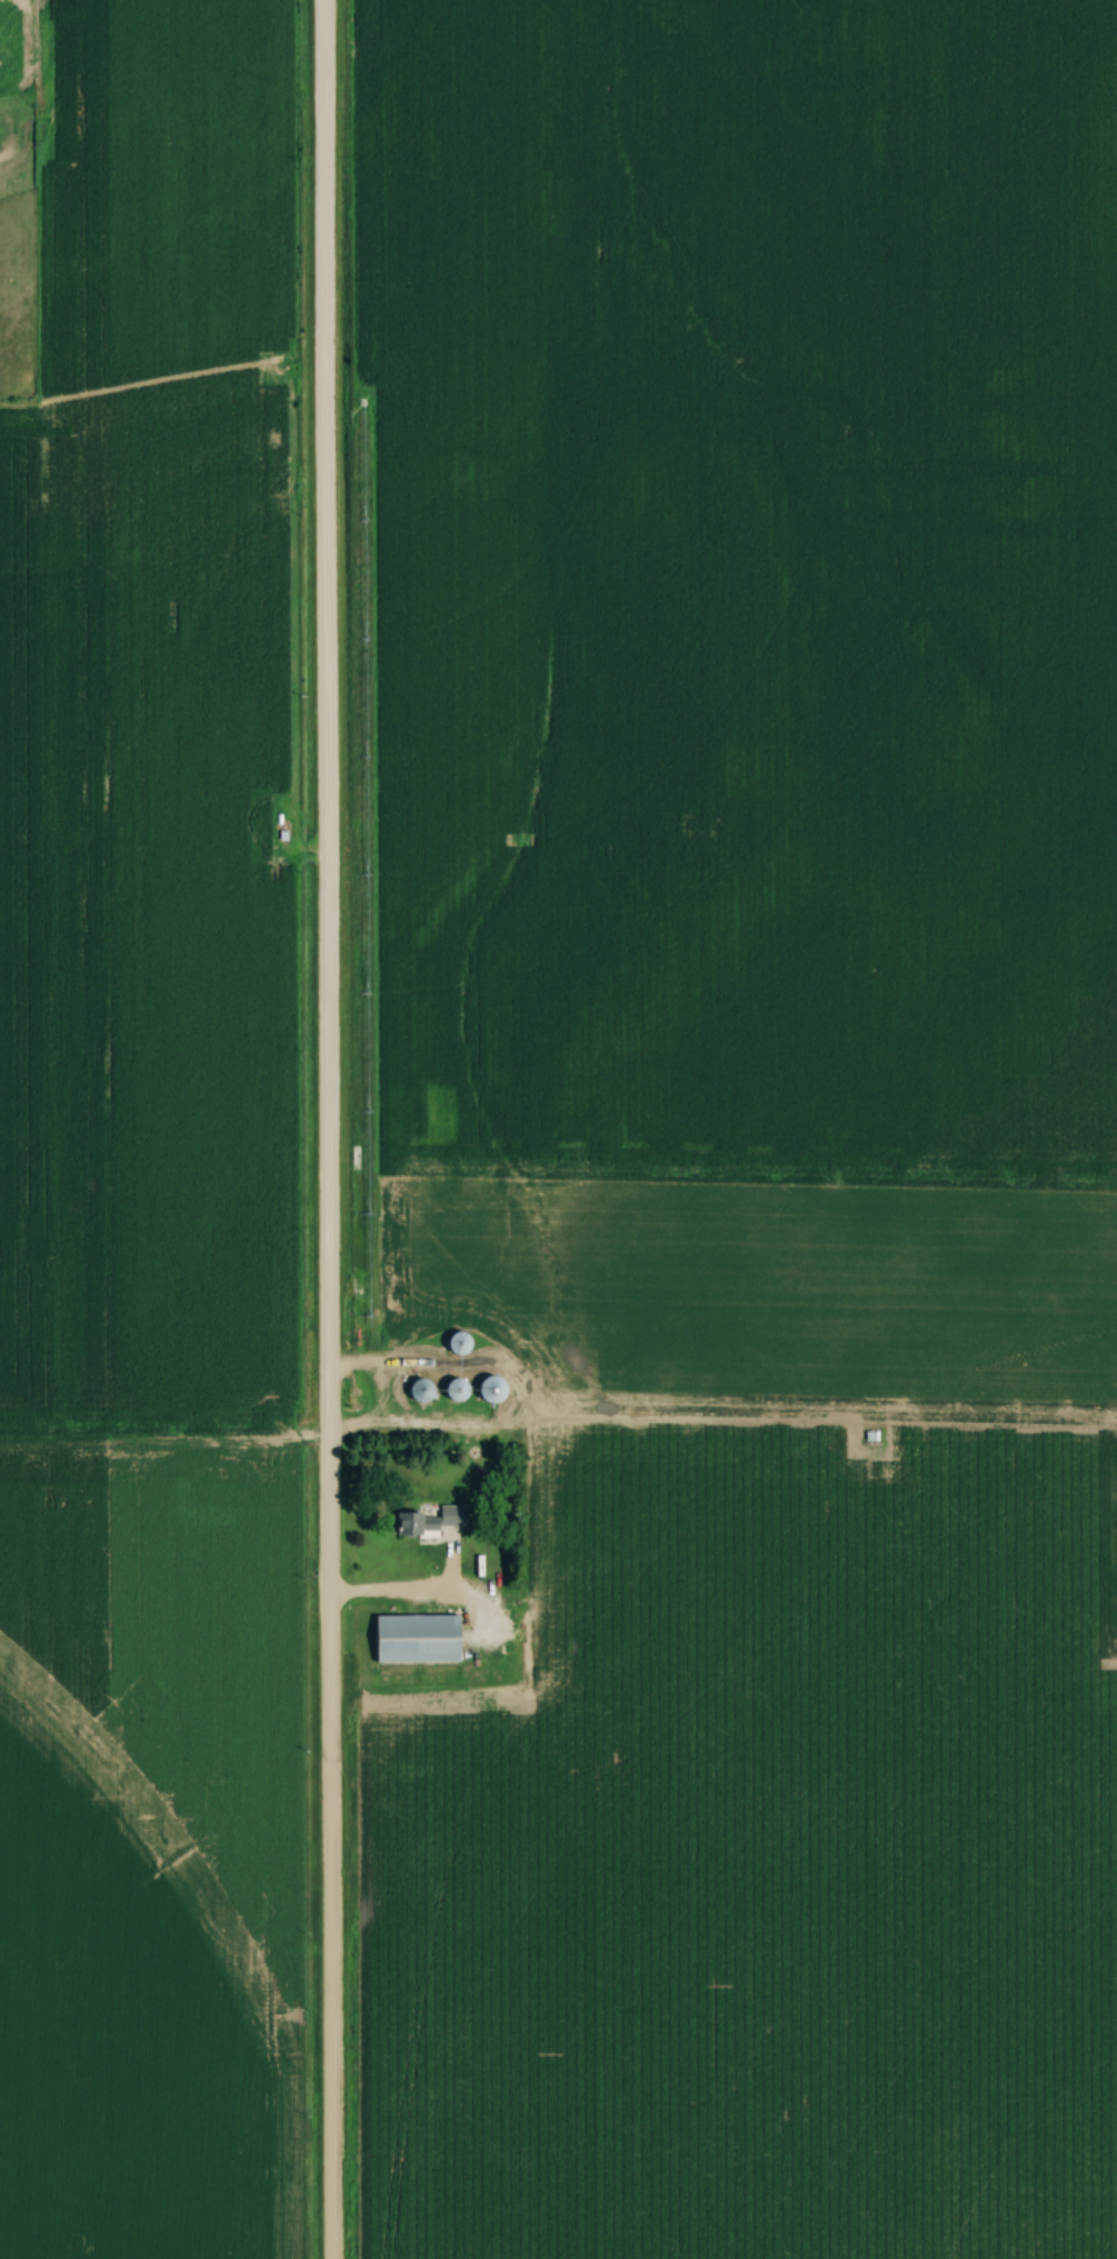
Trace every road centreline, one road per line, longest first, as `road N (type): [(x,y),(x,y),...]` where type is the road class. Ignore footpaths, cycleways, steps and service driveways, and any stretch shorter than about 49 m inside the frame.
road 1 (tertiary): [(331,2258),(322,0)]

